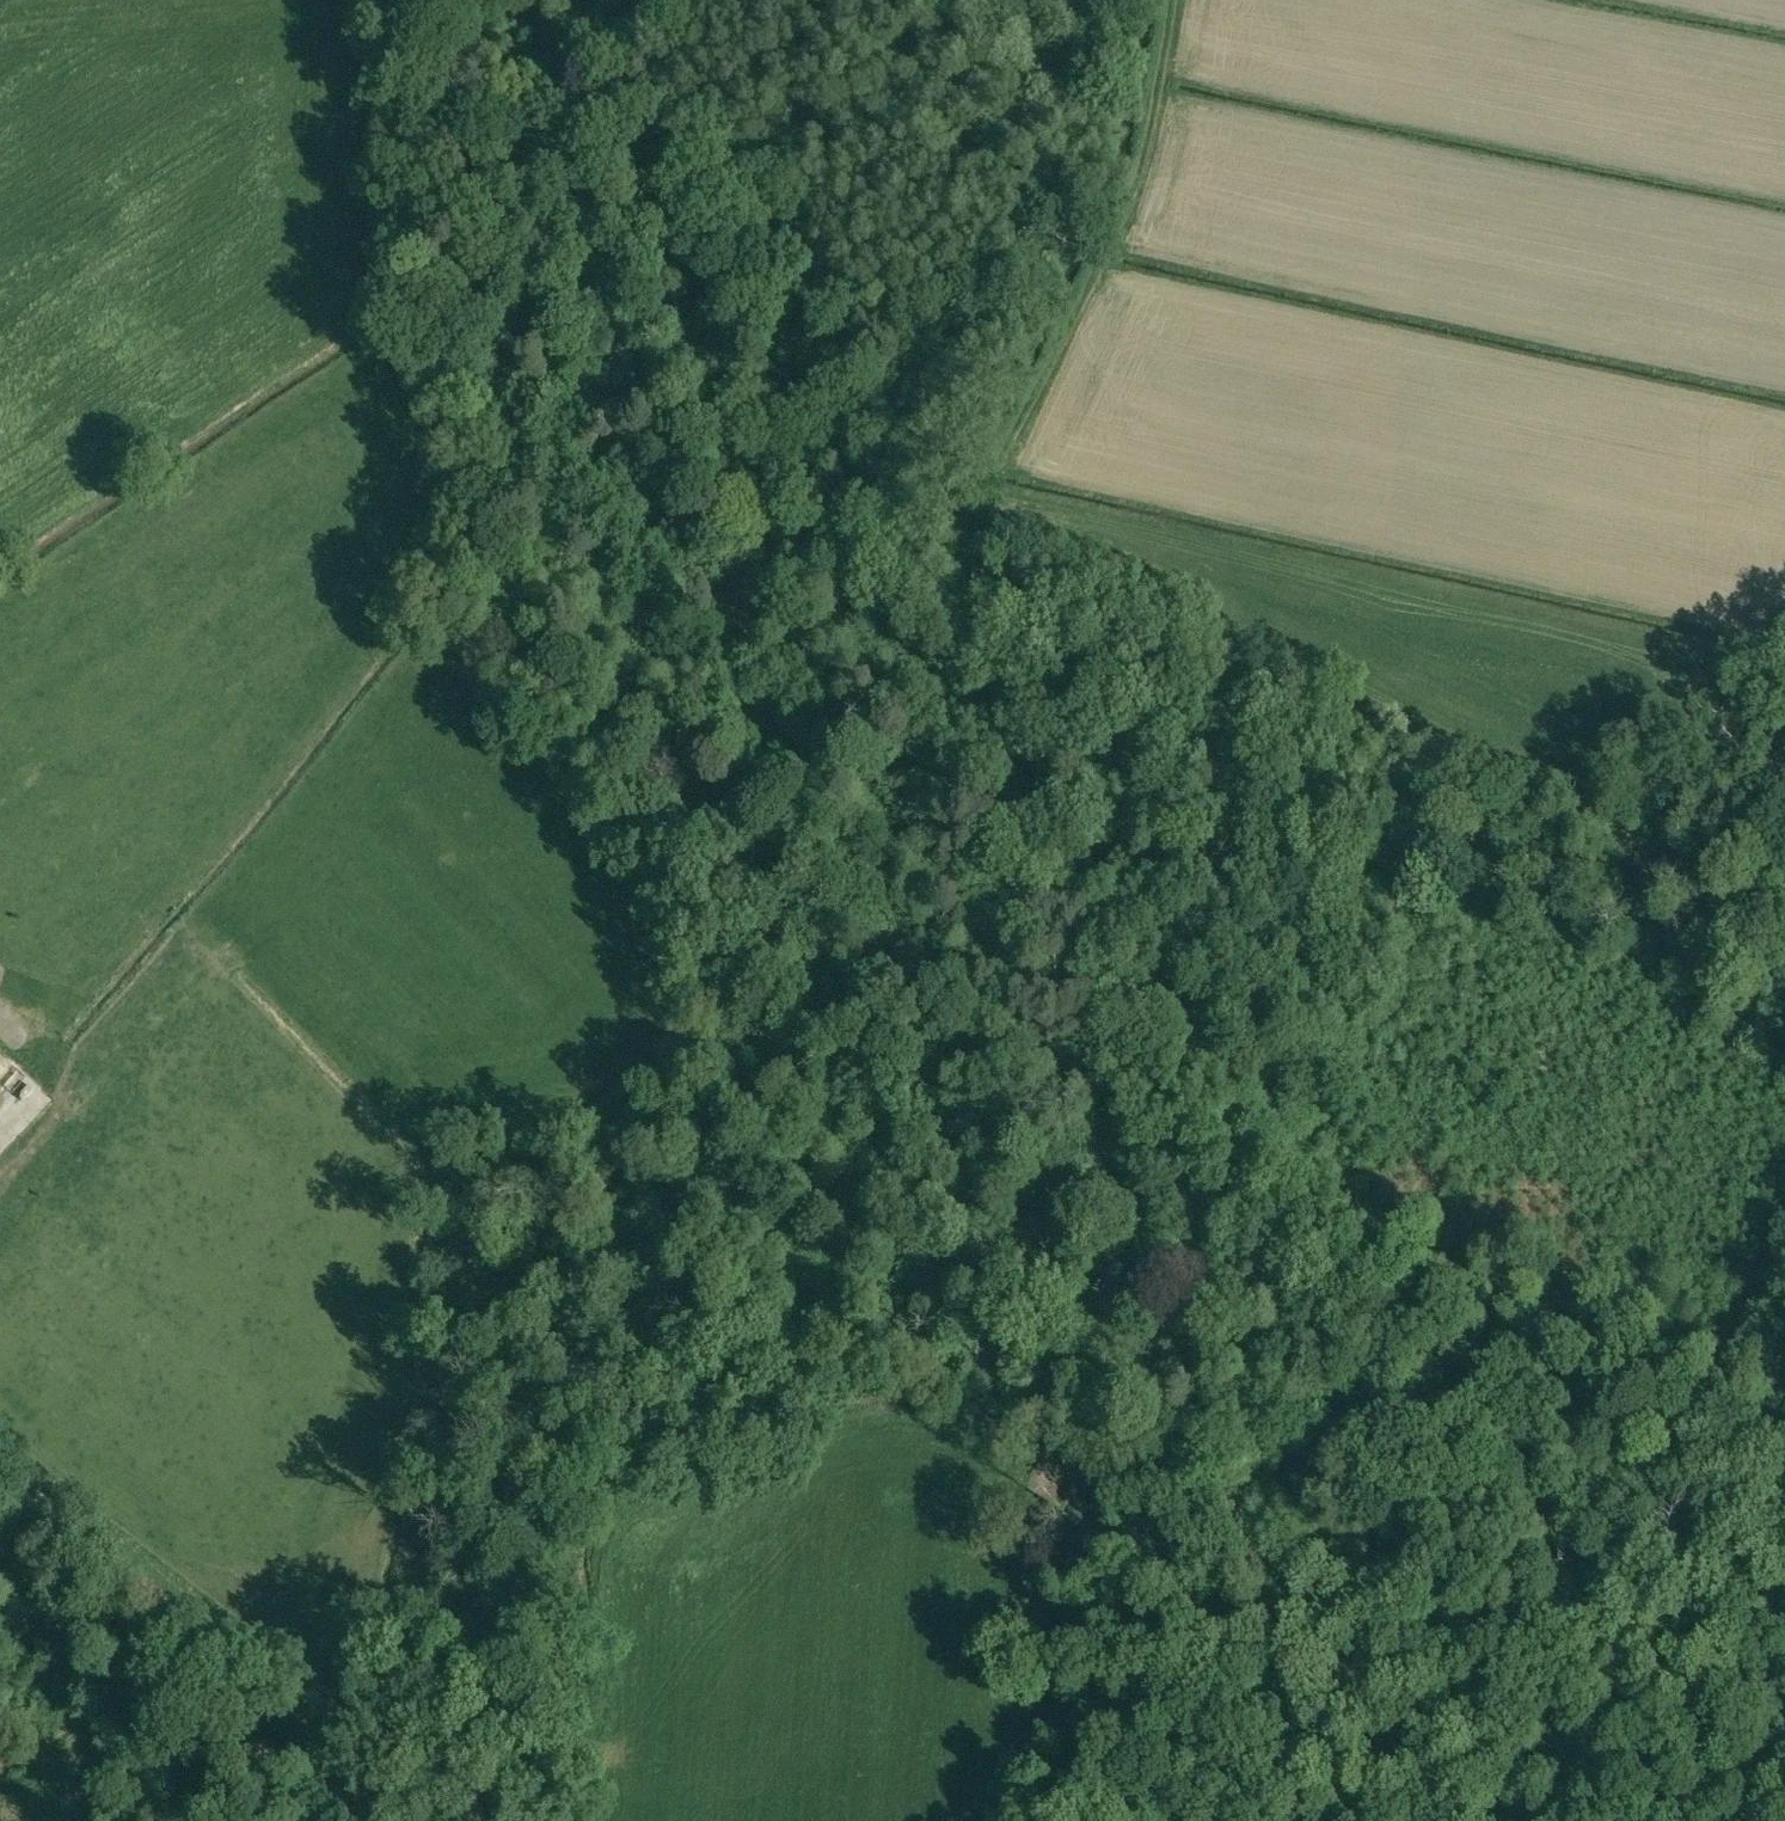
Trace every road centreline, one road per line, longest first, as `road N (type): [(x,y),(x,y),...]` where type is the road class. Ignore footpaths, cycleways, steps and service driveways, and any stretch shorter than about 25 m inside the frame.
road 1 (track): [(1177,1126),(1413,1241),(1784,1444)]
road 2 (track): [(358,1720),(259,1672),(196,1629),(0,1468)]

